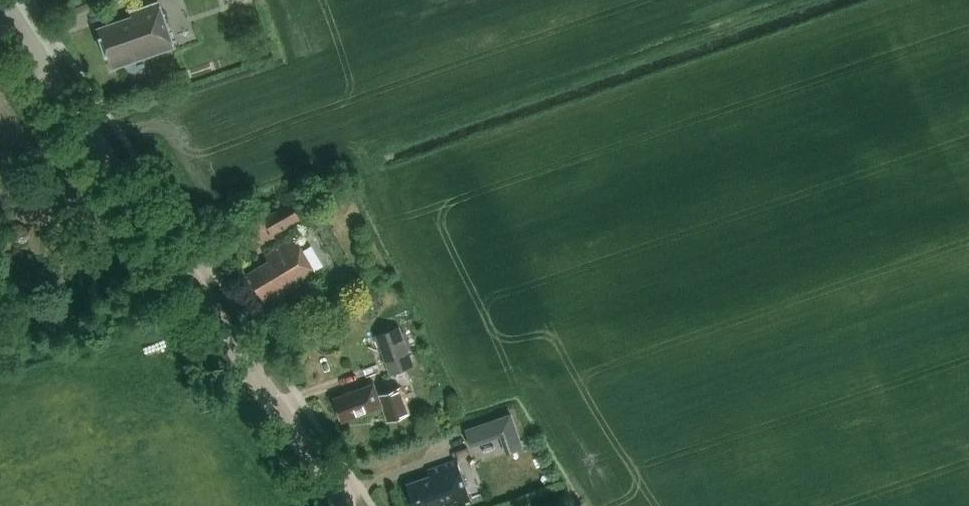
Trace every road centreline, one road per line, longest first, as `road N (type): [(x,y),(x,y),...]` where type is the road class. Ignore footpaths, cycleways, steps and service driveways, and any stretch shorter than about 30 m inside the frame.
road 1 (unclassified): [(341,505),(3,0)]

